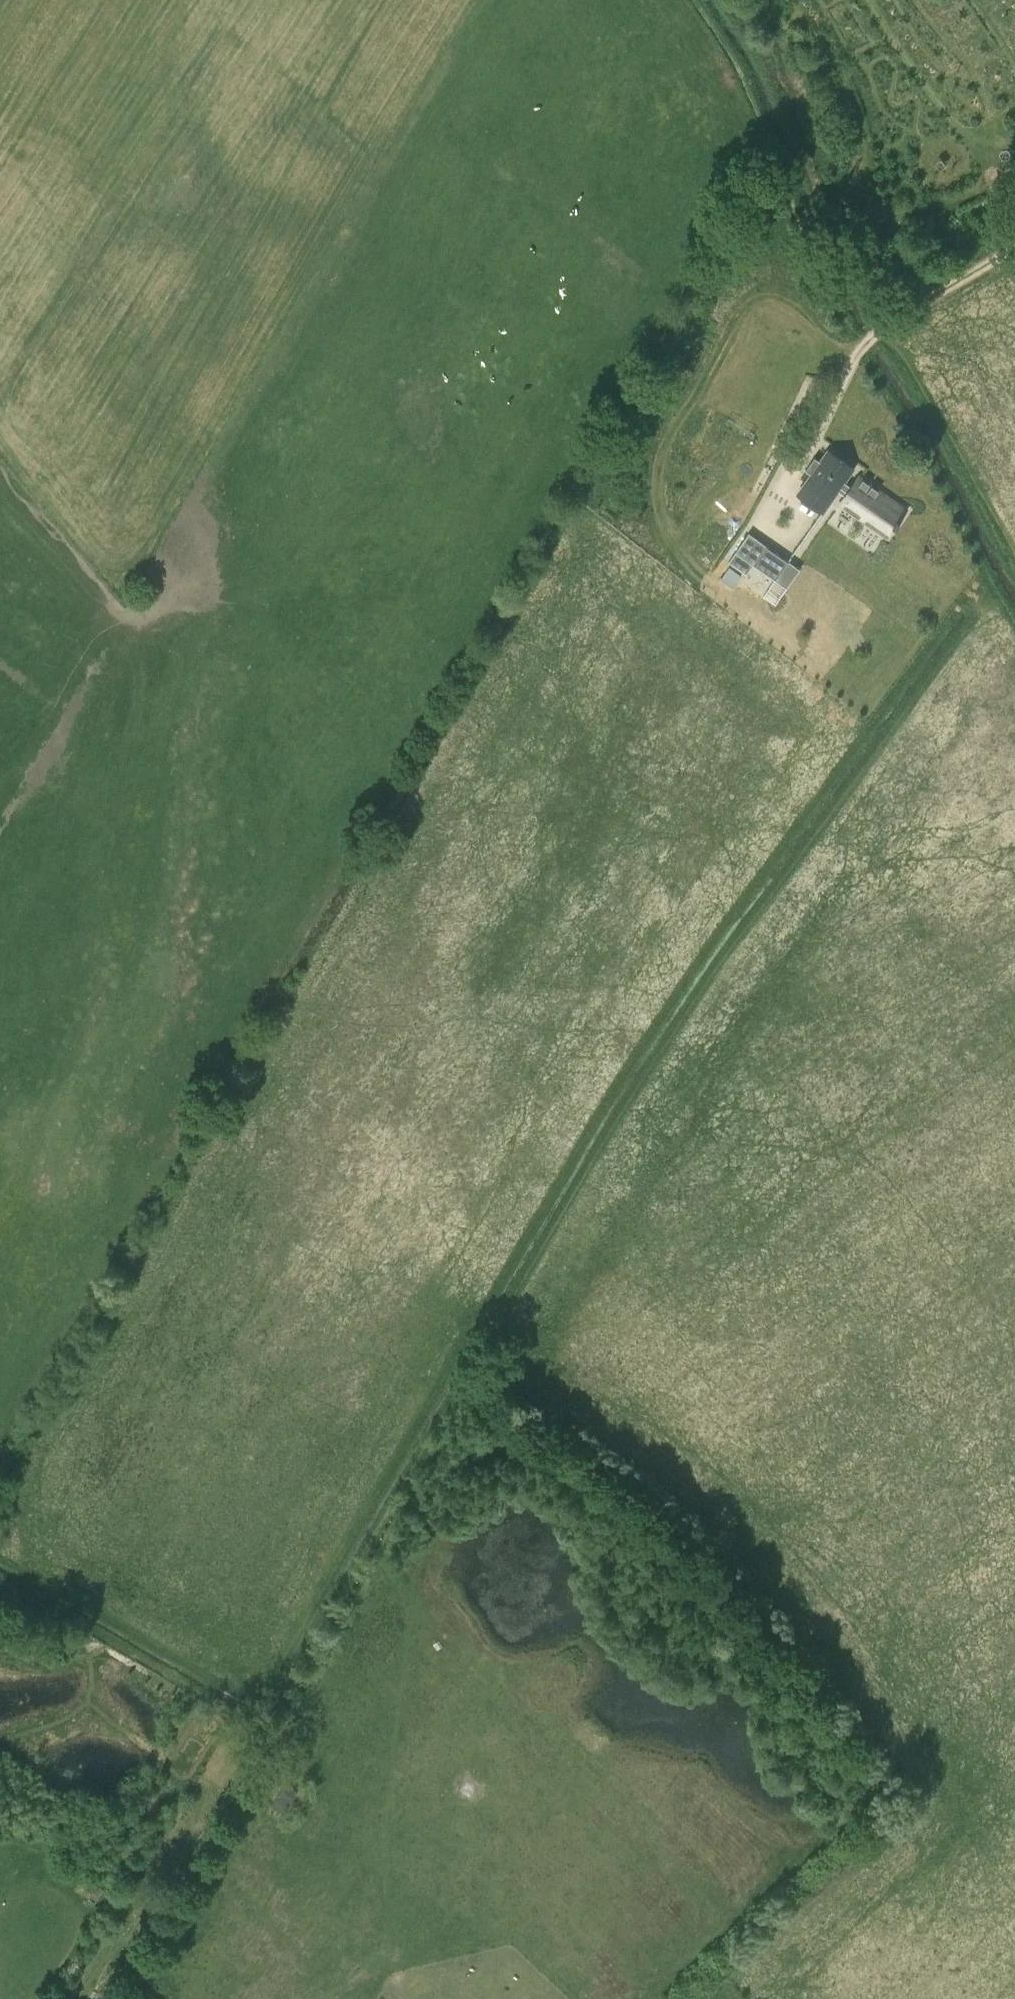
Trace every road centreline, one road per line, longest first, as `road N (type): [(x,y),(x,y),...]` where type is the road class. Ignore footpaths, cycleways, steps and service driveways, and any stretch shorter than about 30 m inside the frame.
road 1 (track): [(791,480),(859,354),(923,301),(1014,246)]

